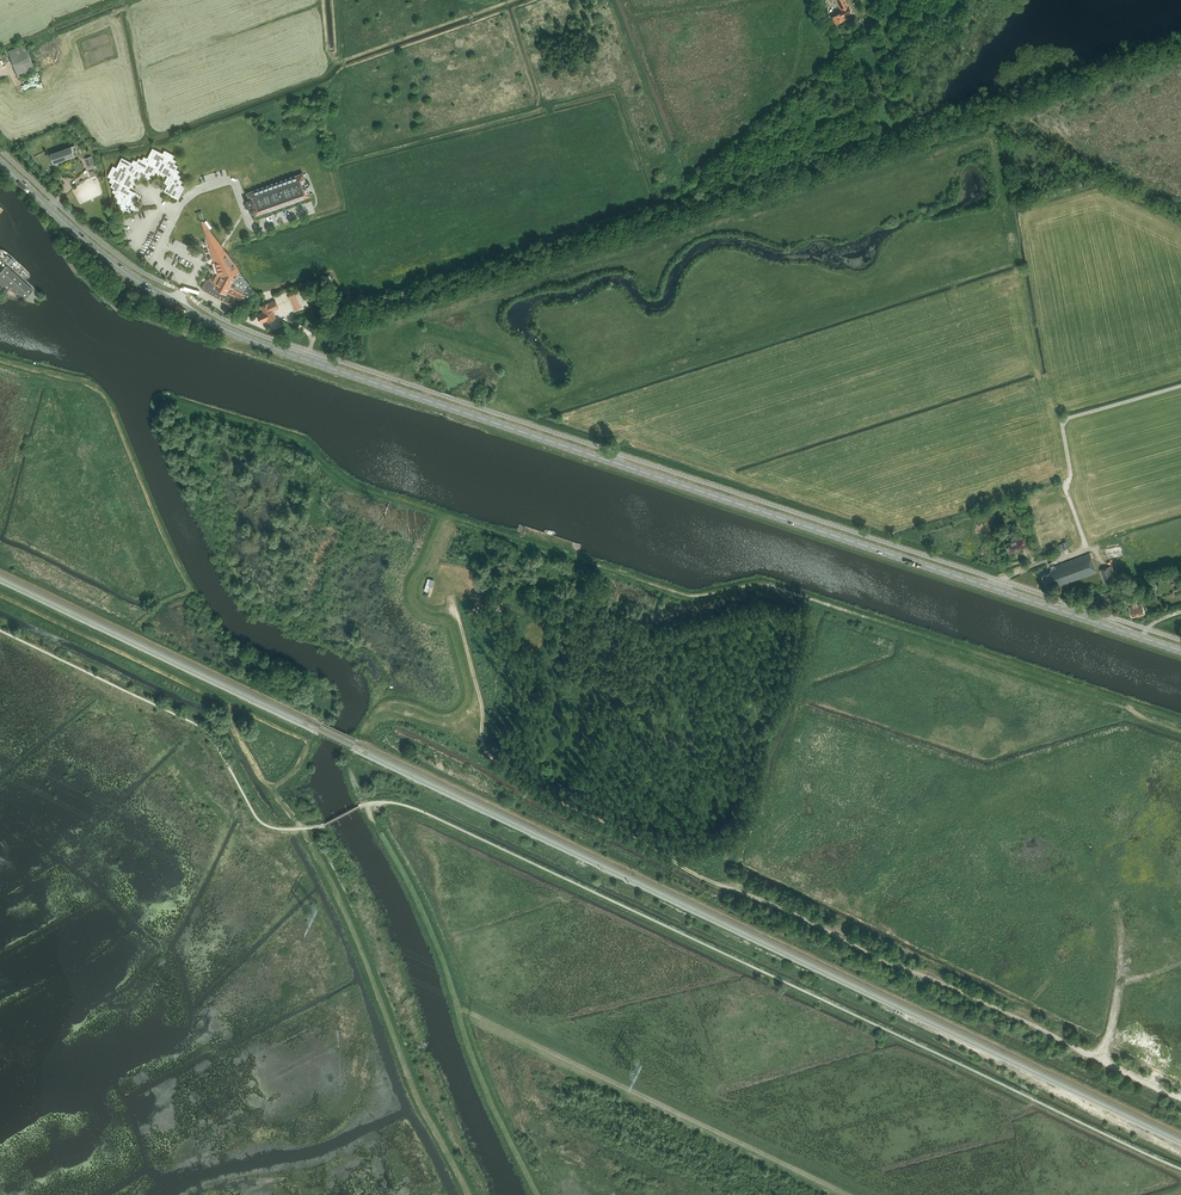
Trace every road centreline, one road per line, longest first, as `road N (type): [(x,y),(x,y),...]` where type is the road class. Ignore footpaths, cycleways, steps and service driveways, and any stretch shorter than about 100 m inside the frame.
road 1 (secondary): [(1180,650),(242,336),(116,266),(0,162)]
road 2 (track): [(445,580),(482,705),(483,746),(540,791),(699,877),(1180,1097)]
road 3 (track): [(886,142),(344,315),(319,331),(309,351)]
road 4 (track): [(538,1194),(474,1061),(432,932),(367,804)]
road 5 (track): [(1180,44),(886,142)]
road 6 (track): [(886,142),(821,0)]

